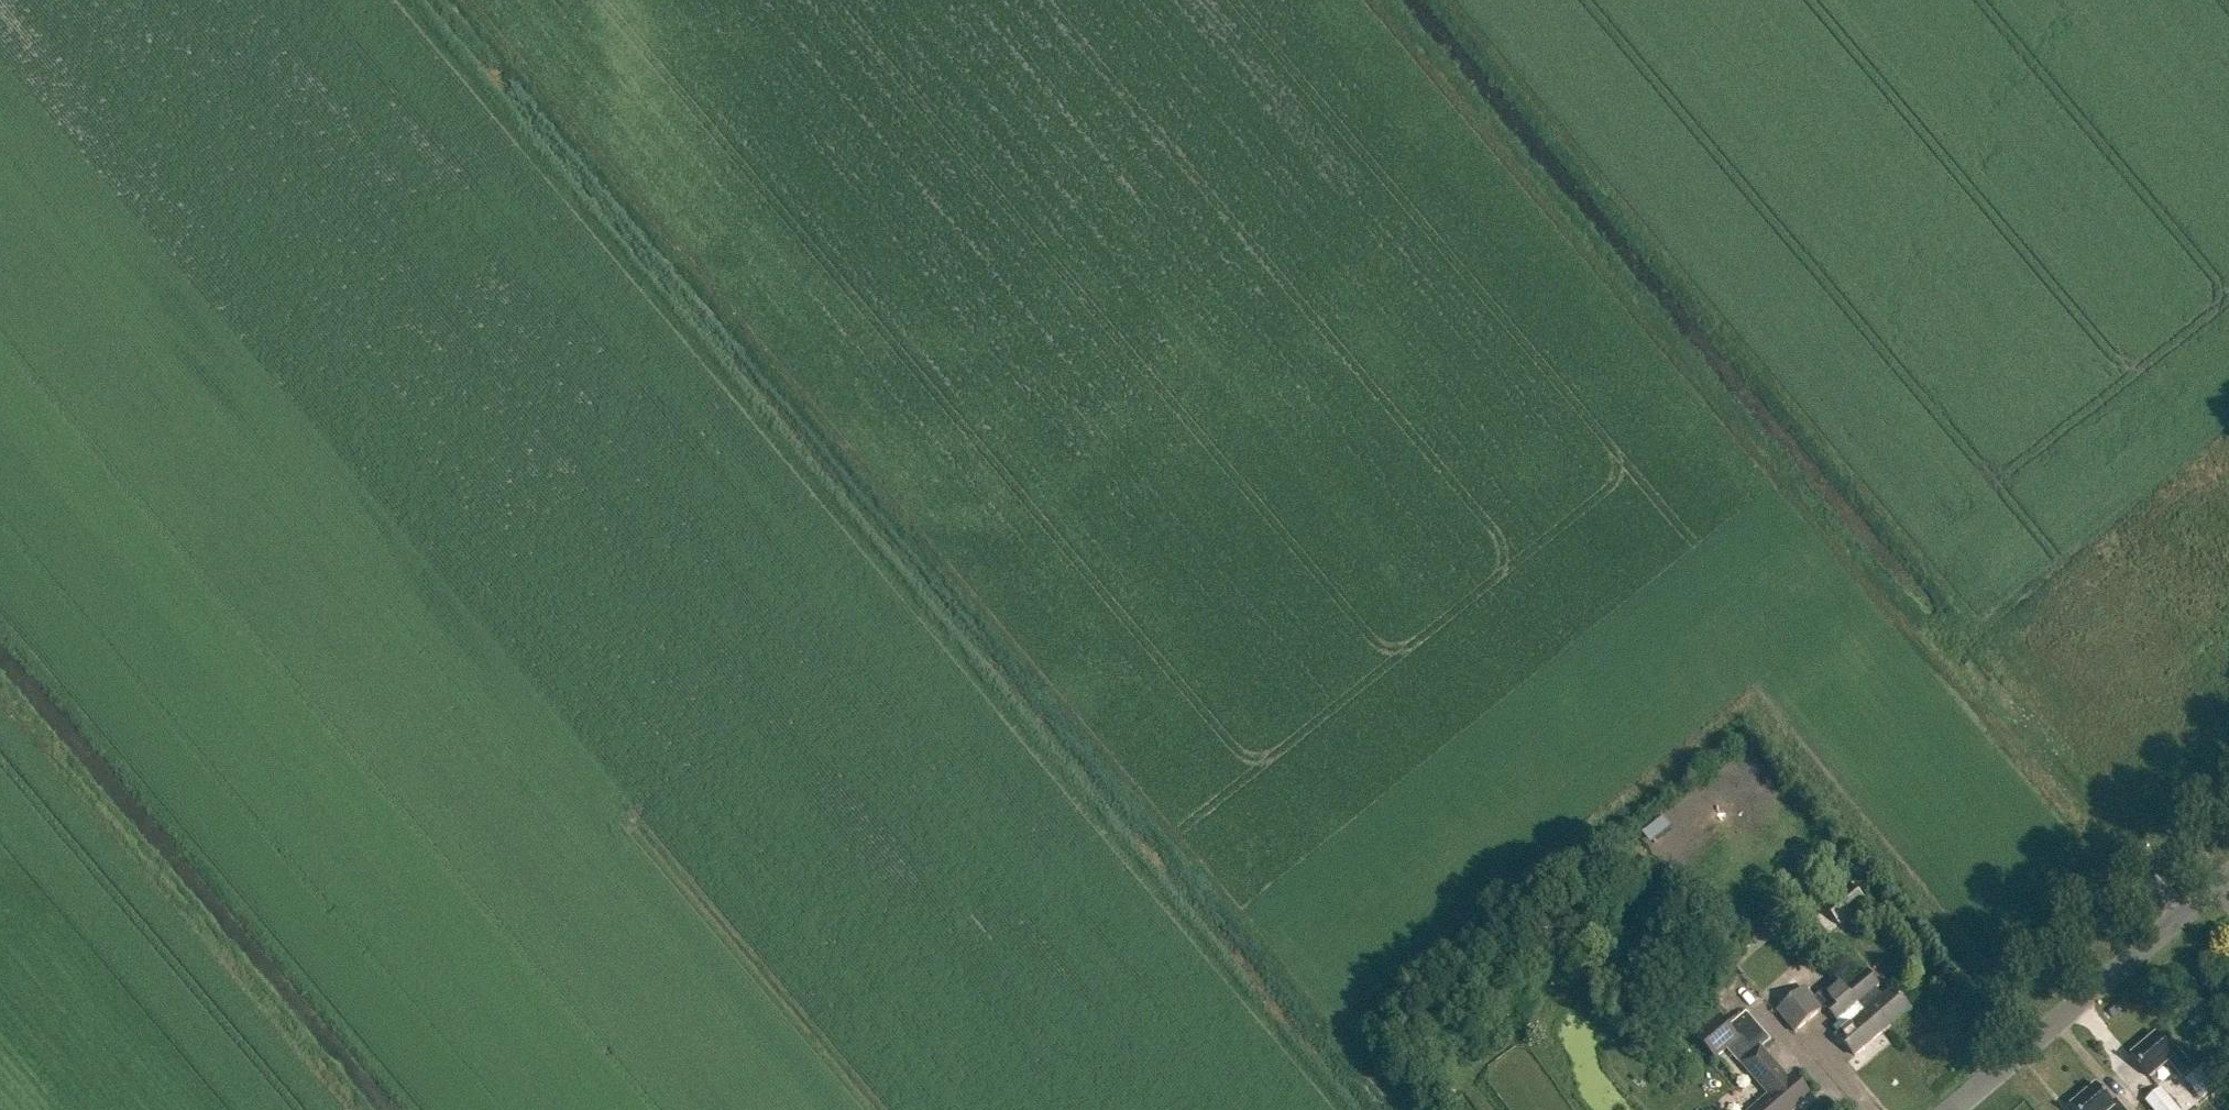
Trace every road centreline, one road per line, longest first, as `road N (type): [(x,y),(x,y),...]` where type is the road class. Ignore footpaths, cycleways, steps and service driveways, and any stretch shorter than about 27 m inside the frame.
road 1 (unclassified): [(1955,1109),(2228,879)]

